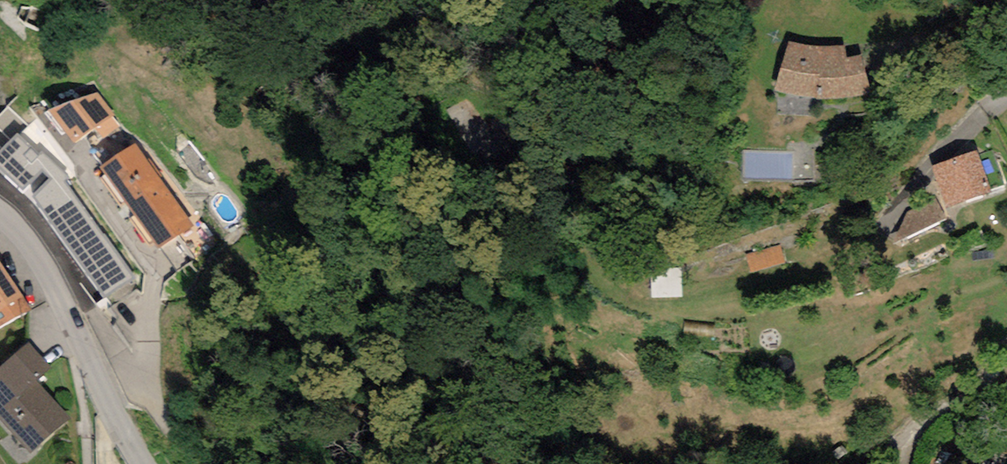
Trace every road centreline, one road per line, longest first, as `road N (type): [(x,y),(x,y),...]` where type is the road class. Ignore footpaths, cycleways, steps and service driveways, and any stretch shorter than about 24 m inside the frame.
road 1 (tertiary): [(0,214),(43,264),(102,403),(139,463)]
road 2 (track): [(1006,352),(971,392),(915,429)]

